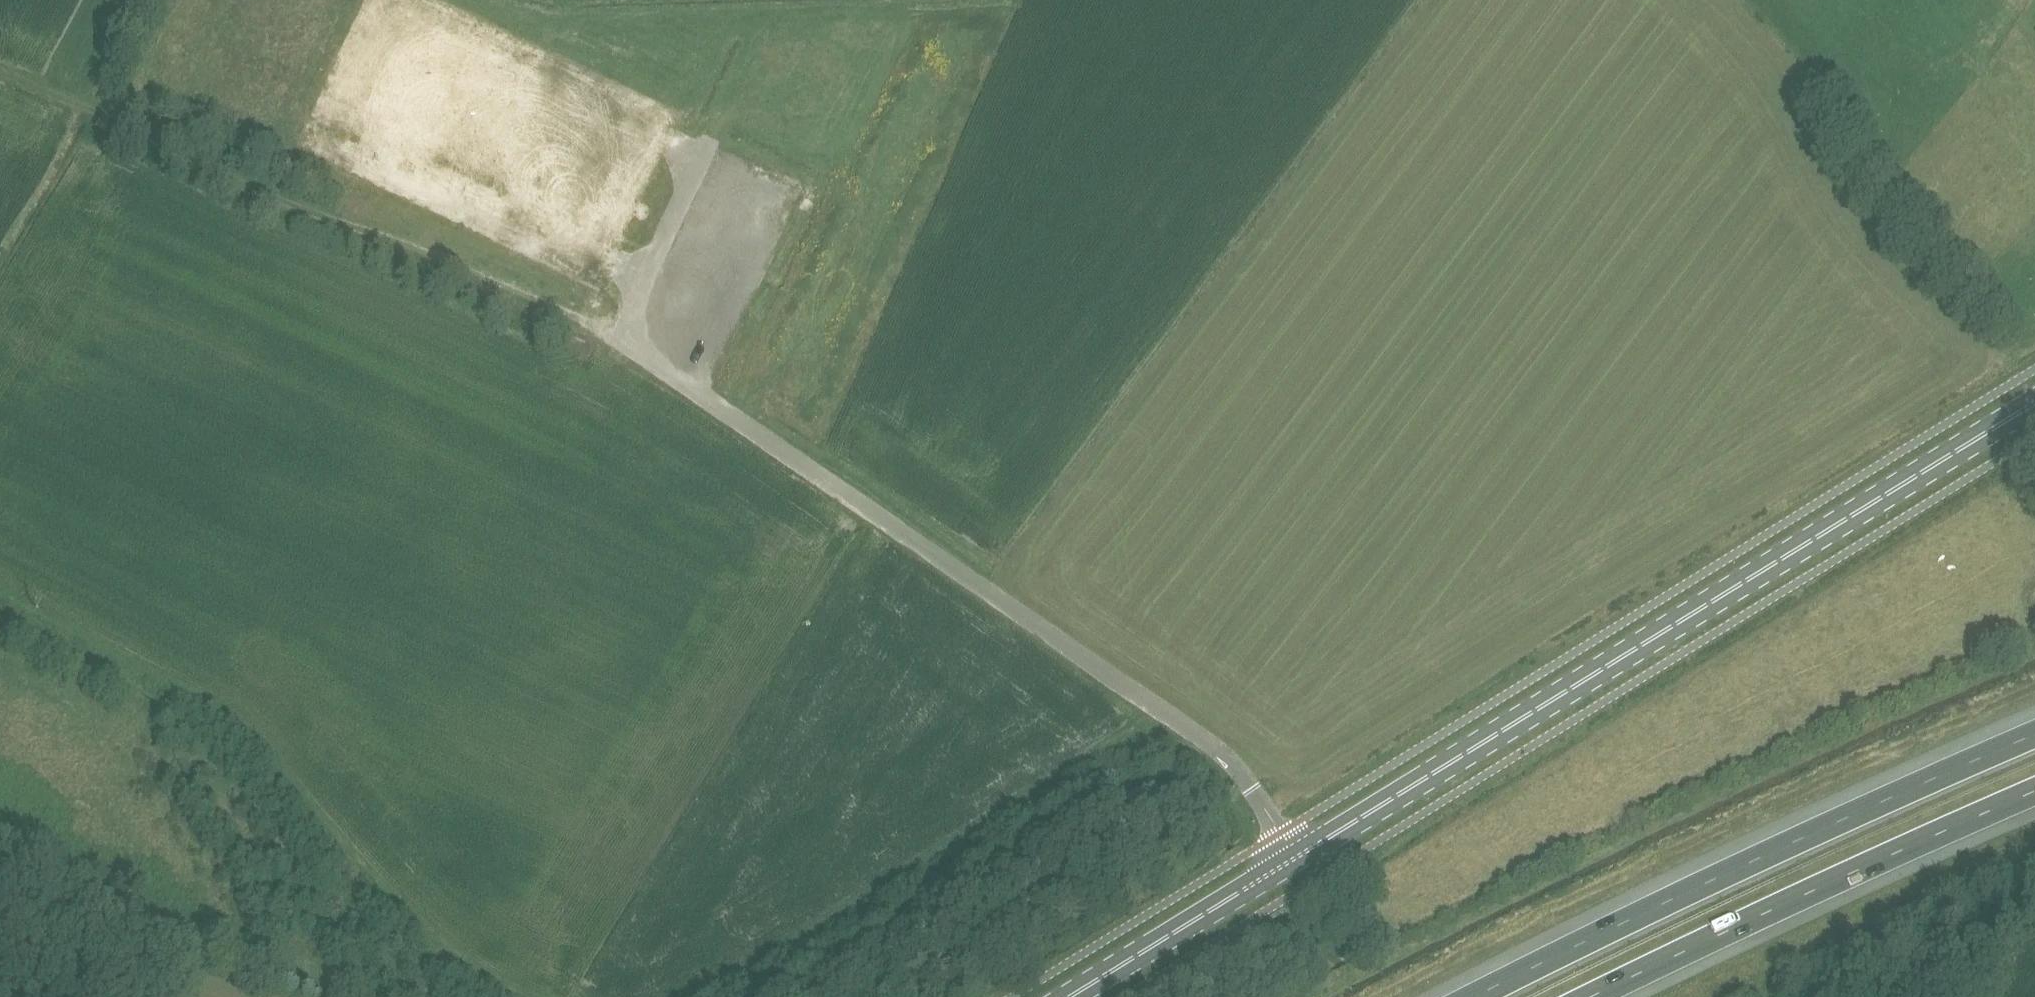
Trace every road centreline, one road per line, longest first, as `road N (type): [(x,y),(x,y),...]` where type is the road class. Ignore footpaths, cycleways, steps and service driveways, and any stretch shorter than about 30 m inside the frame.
road 1 (secondary): [(1294,861),(2034,405)]
road 2 (unclassified): [(1294,861),(1220,755),(618,344)]
road 3 (track): [(0,62),(618,344)]
road 4 (motorway): [(2034,735),(1475,996)]
road 5 (motorway): [(1592,996),(2034,792)]
road 6 (secondary): [(1074,996),(1294,861)]

